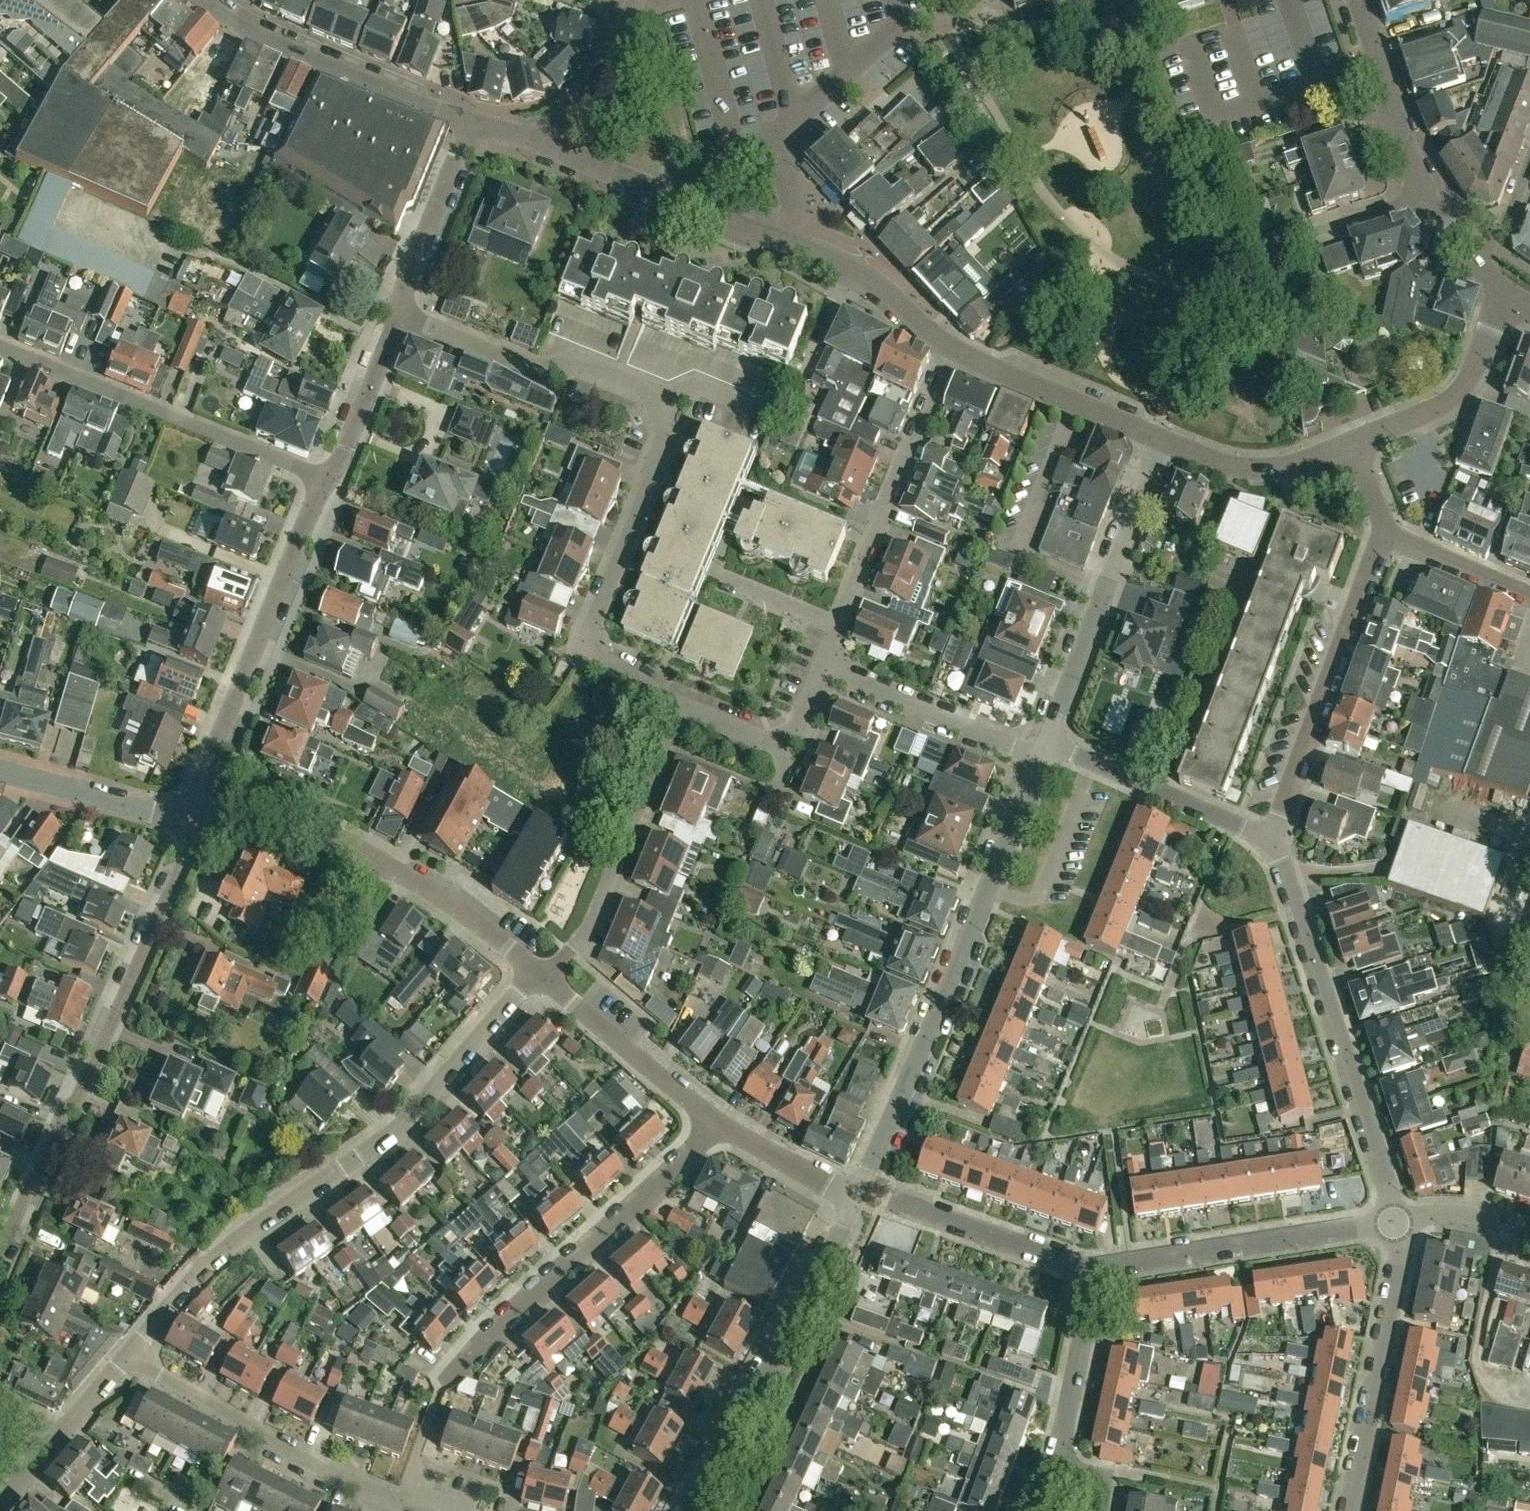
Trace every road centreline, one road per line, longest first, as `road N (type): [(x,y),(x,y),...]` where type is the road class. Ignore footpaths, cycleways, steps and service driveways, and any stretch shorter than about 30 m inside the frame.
road 1 (residential): [(131,1354),(241,1235),(405,1123),(535,970)]
road 2 (residential): [(406,1501),(446,1378),(522,1297),(718,1129)]
road 3 (residential): [(0,1261),(62,1116),(81,1097),(194,825)]
road 4 (residential): [(1394,1224),(1273,837)]
road 5 (residential): [(194,825),(330,476)]
road 6 (residential): [(685,712),(598,654),(592,632),(671,402)]
road 7 (residential): [(690,1510),(859,1193)]
road 8 (residential): [(330,476),(0,344)]
road 9 (residential): [(859,1193),(991,888)]
road 10 (residential): [(1273,837),(1386,526)]
road 11 (residential): [(1048,742),(1161,435)]
road 12 (residential): [(406,1501),(328,1469),(131,1354)]
road 13 (residential): [(791,243),(789,183),(768,139),(893,33),(893,0)]
road 14 (residential): [(548,981),(589,929),(685,712)]
road 15 (residential): [(1096,1273),(1394,1224)]
road 16 (residential): [(842,625),(955,350)]
road 17 (residential): [(671,402),(575,362),(543,372),(397,311)]
road 18 (residential): [(473,121),(295,50),(204,0)]
road 19 (residential): [(1347,1510),(1400,1257),(1394,1224)]
road 20 (residential): [(535,970),(317,815)]
road 21 (residential): [(791,243),(557,149)]
road 22 (residential): [(826,672),(1042,757)]
road 23 (residential): [(1357,446),(1456,402),(1508,296)]
road 24 (residential): [(718,1129),(548,981)]
road 25 (residential): [(1161,435),(955,350)]
road 26 (residential): [(895,1202),(1096,1273)]
road 27 (residential): [(1161,435),(1226,465),(1264,471),(1357,446)]
road 28 (residential): [(1426,193),(1357,0)]
road 29 (residential): [(397,311),(473,121)]
road 30 (residential): [(0,1508),(131,1354)]
road 31 (residential): [(194,825),(0,772)]
road 32 (residential): [(1053,1468),(1071,1413),(1096,1273)]
road 33 (residential): [(1238,255),(1426,193)]
road 34 (residential): [(991,888),(1026,902),(1041,896),(1093,762)]
road 35 (residential): [(955,350),(870,282),(791,243)]
road 36 (residential): [(1273,837),(1093,762)]
road 37 (residential): [(685,712),(780,742),(807,727),(826,672)]
road 38 (residential): [(330,476),(397,311)]
road 39 (residential): [(639,1),(557,149)]
road 40 (residential): [(1529,597),(1407,545),(1386,526)]
road 41 (residential): [(859,1193),(718,1129)]
road 42 (residential): [(991,888),(1042,757)]
road 43 (residential): [(1394,1224),(1467,1216),(1529,1235)]

